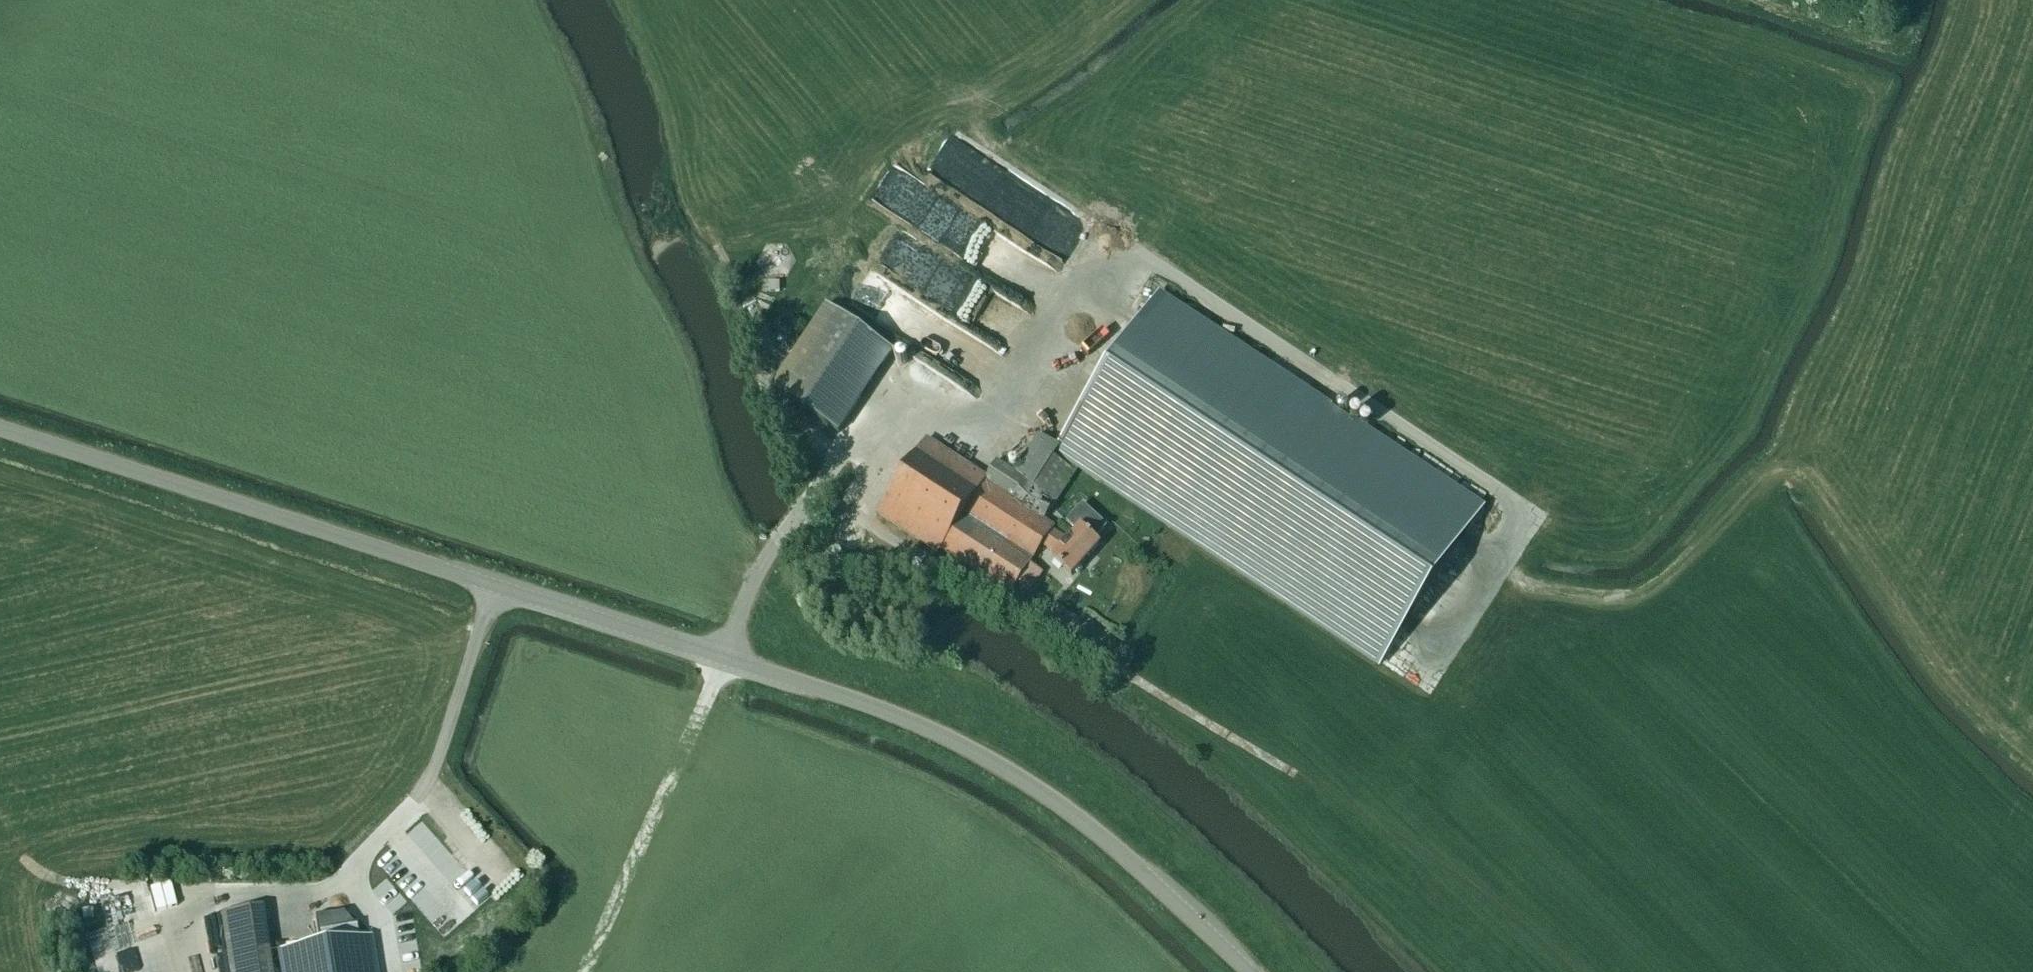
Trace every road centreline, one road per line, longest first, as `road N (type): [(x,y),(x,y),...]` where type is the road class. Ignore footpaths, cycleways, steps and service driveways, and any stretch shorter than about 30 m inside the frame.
road 1 (unclassified): [(0,427),(889,712),(951,738),(1058,803),(1252,971)]

